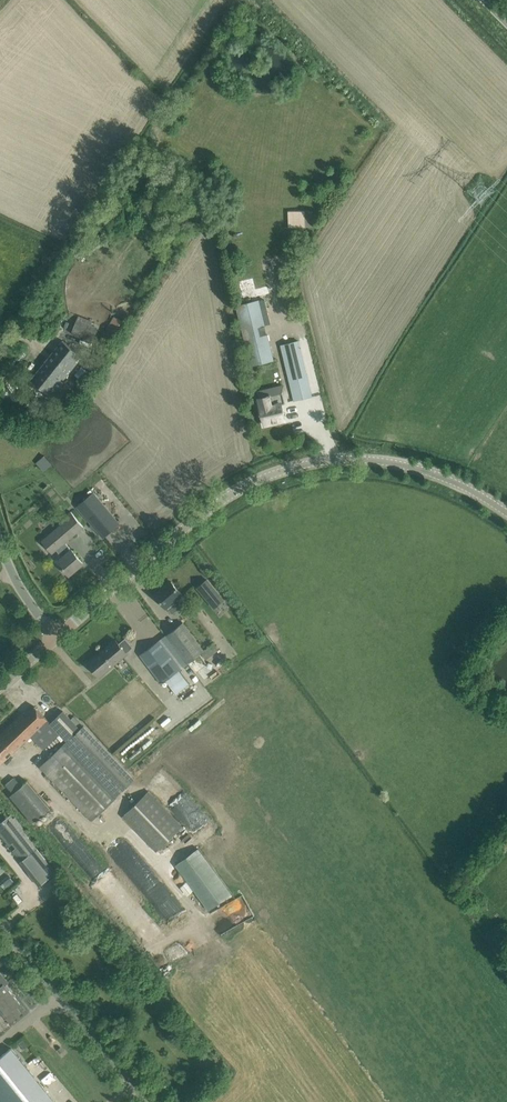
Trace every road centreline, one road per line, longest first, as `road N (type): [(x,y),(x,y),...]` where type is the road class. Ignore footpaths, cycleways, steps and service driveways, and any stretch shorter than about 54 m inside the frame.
road 1 (tertiary): [(506,510),(473,487),(407,463),(329,458),(247,484),(201,514),(57,639)]
road 2 (unclassified): [(142,1101),(0,935)]

